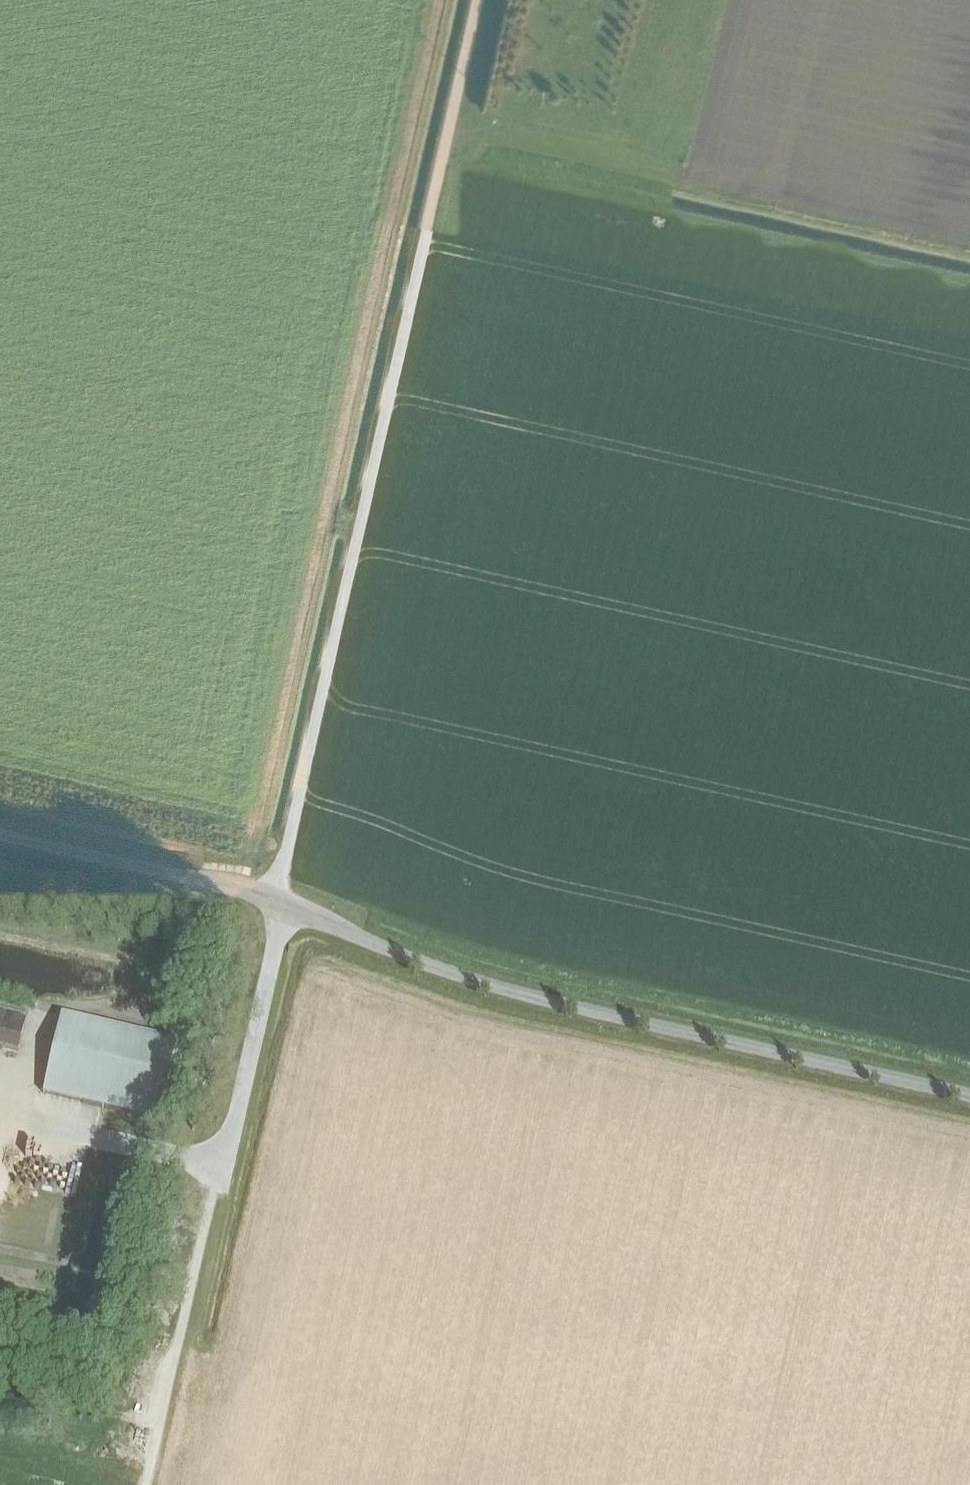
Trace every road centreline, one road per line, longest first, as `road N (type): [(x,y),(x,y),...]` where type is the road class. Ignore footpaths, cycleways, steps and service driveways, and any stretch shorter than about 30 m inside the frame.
road 1 (unclassified): [(0,833),(274,899),(493,987),(969,1095)]

